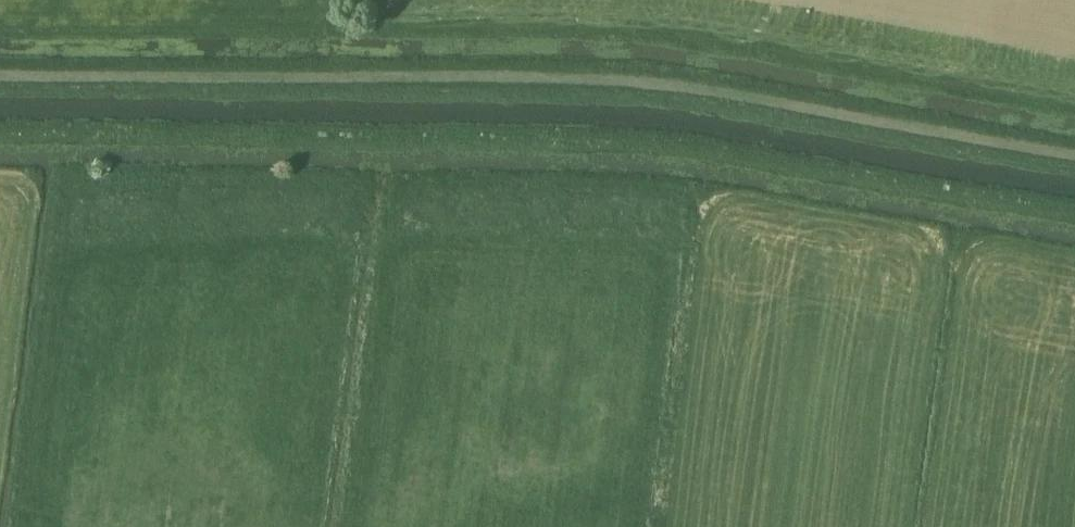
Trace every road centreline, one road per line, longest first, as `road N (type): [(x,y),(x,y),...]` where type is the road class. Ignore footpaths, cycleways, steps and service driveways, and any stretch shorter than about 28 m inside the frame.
road 1 (track): [(0,75),(624,80),(1074,157)]
road 2 (track): [(1074,212),(623,138),(0,132)]

